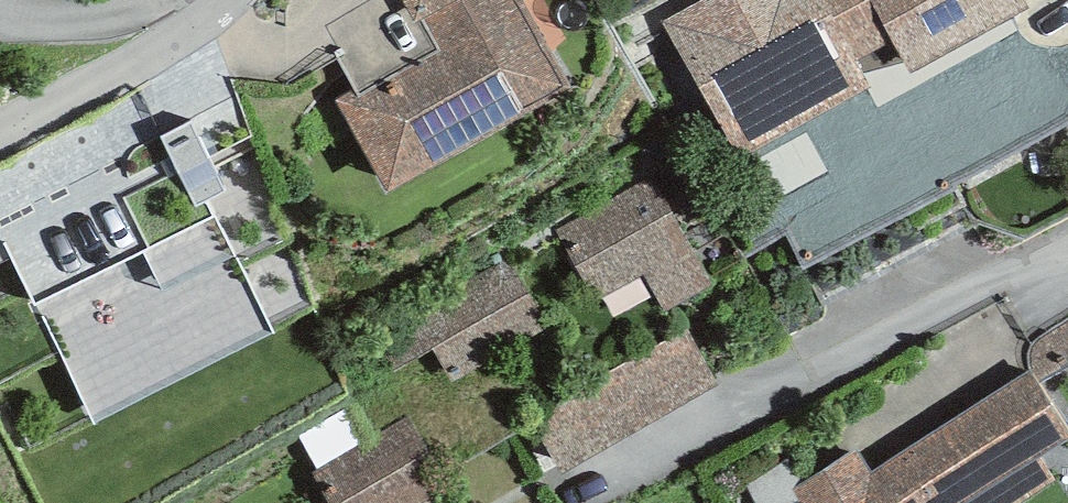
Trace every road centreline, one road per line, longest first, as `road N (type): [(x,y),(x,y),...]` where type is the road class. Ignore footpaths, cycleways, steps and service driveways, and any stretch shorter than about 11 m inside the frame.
road 1 (residential): [(0,138),(172,39),(222,0)]

